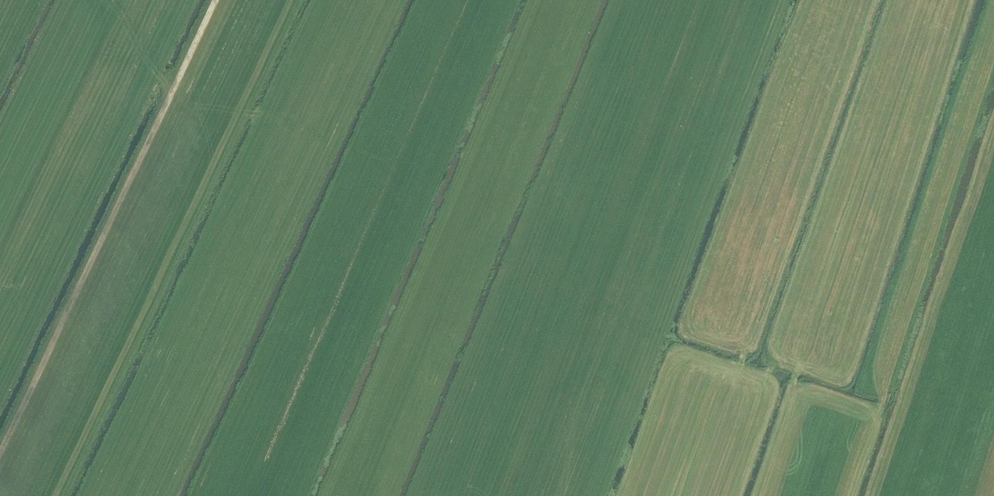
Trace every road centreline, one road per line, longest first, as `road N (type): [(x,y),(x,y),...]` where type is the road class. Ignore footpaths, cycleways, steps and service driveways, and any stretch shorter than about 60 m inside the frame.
road 1 (track): [(216,0),(0,451)]

